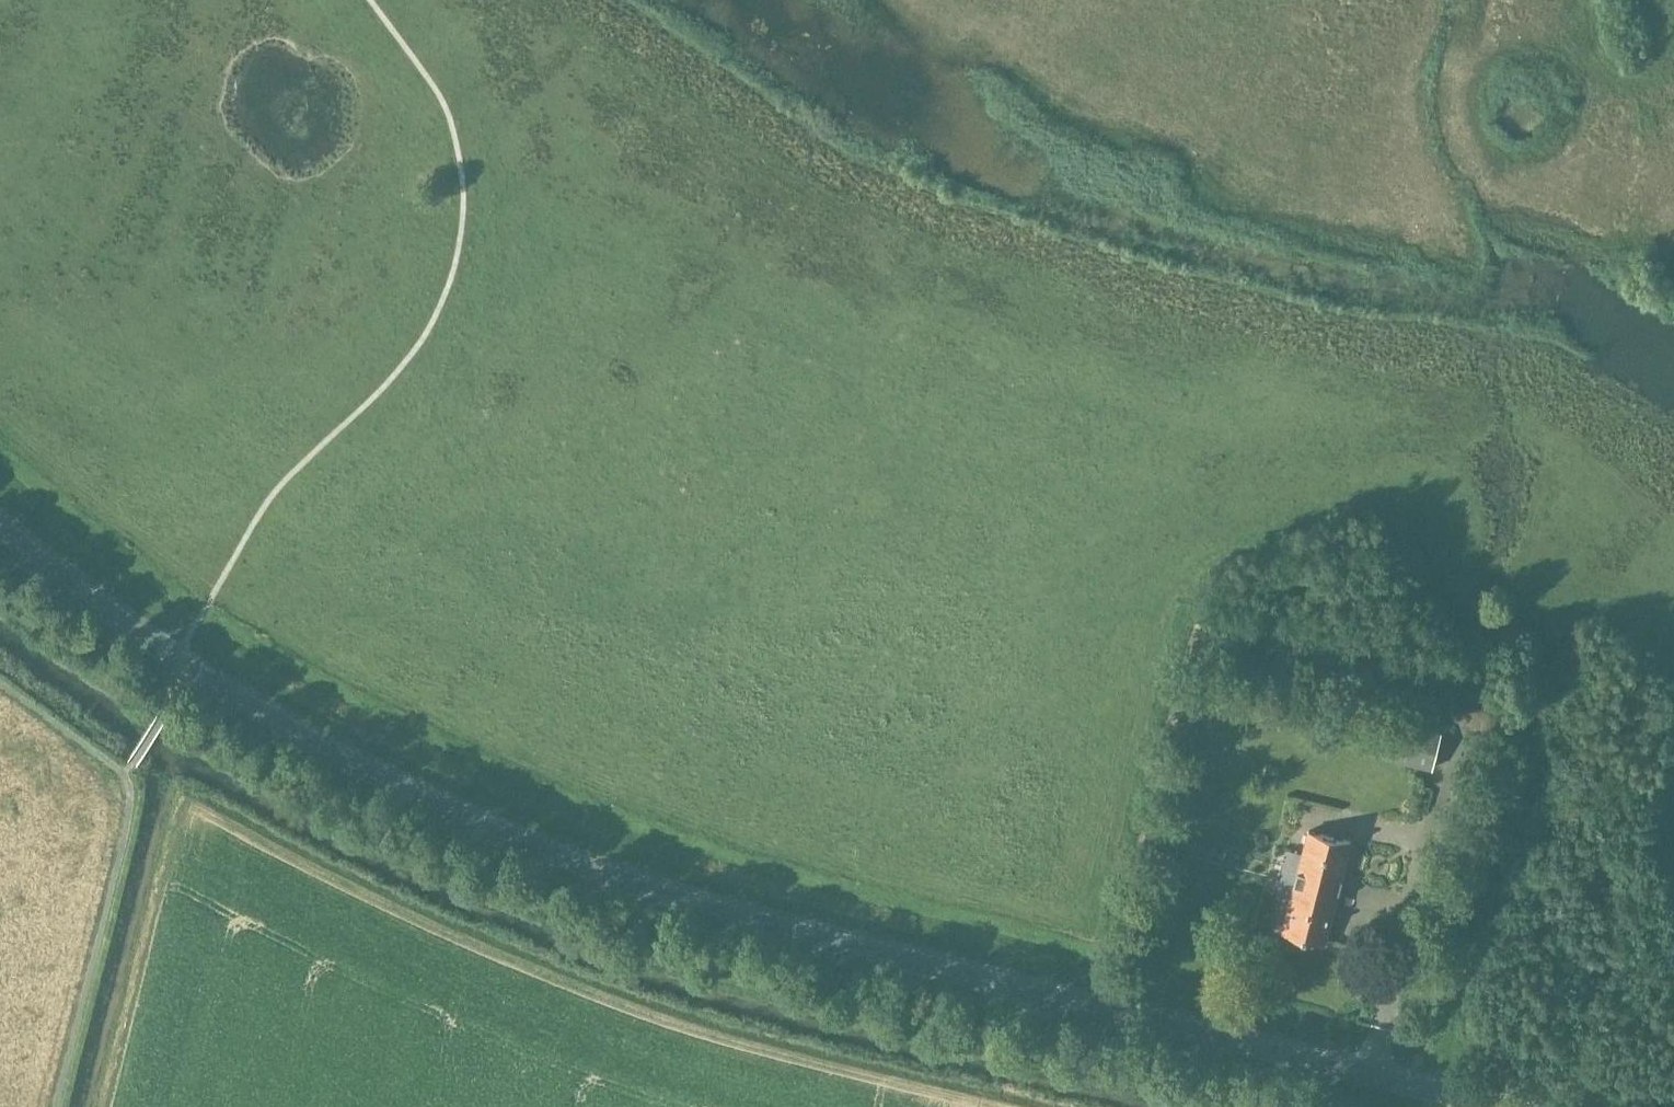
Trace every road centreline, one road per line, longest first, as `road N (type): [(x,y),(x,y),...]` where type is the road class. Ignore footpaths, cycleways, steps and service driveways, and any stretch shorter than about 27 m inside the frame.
road 1 (tertiary): [(1510,1106),(776,925),(546,849),(371,769),(212,680),(0,525)]

